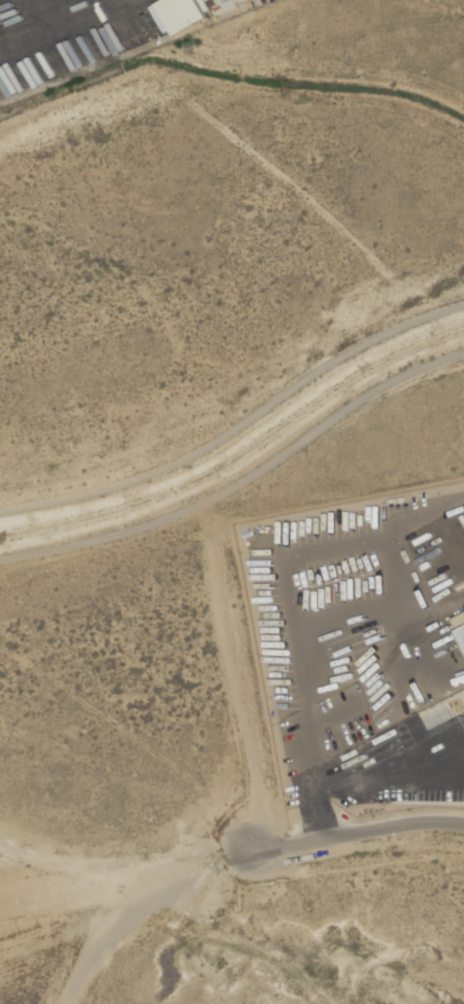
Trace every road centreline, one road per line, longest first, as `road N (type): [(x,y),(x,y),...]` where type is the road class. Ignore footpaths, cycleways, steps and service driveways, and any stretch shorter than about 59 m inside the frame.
road 1 (residential): [(202,865),(299,838),(439,818),(463,826)]

